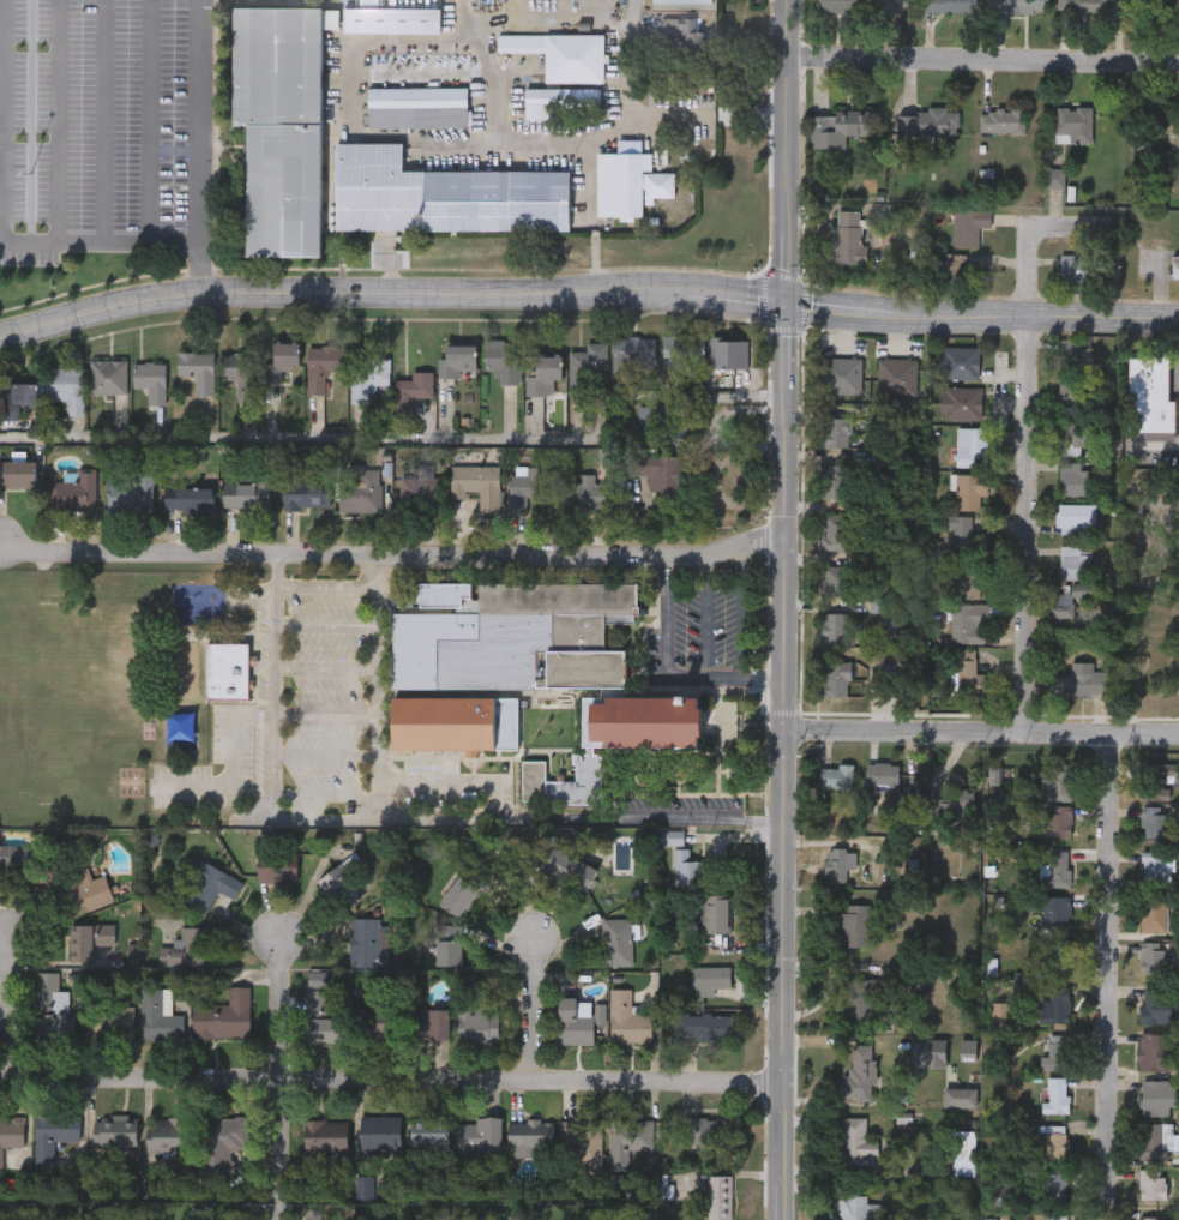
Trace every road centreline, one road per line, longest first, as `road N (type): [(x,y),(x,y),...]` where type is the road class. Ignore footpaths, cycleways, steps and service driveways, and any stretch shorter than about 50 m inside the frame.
road 1 (tertiary): [(782,0),(777,1219)]
road 2 (tertiary): [(1178,316),(888,314),(686,290),(203,292)]
road 3 (residential): [(781,531),(697,557),(558,563),(0,546)]
road 4 (residential): [(780,1080),(0,1078)]
road 5 (residential): [(1117,731),(1112,1219)]
road 6 (residential): [(1034,314),(1033,729)]
road 7 (residential): [(1178,731),(782,727)]
road 8 (residential): [(782,61),(1178,60)]
road 9 (tertiary): [(203,292),(0,334)]
road 10 (residential): [(7,934),(8,1078)]
road 11 (residential): [(276,1078),(281,1219)]
road 12 (residential): [(527,937),(529,1078)]
road 13 (residential): [(276,937),(276,1078)]

